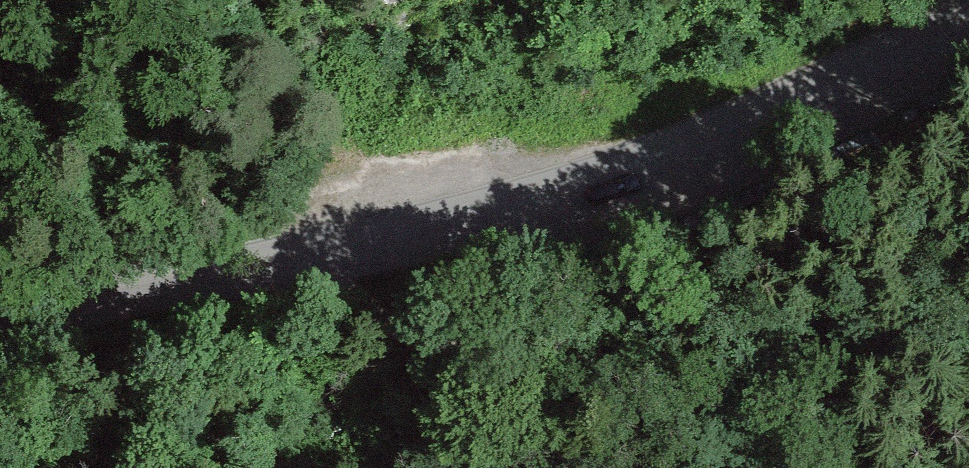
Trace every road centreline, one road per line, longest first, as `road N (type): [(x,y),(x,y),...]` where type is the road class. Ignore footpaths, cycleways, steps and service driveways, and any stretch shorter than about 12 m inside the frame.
road 1 (tertiary): [(0,319),(321,254),(606,183),(715,146),(968,24)]
road 2 (track): [(968,319),(919,332),(511,355),(437,344),(321,254)]

